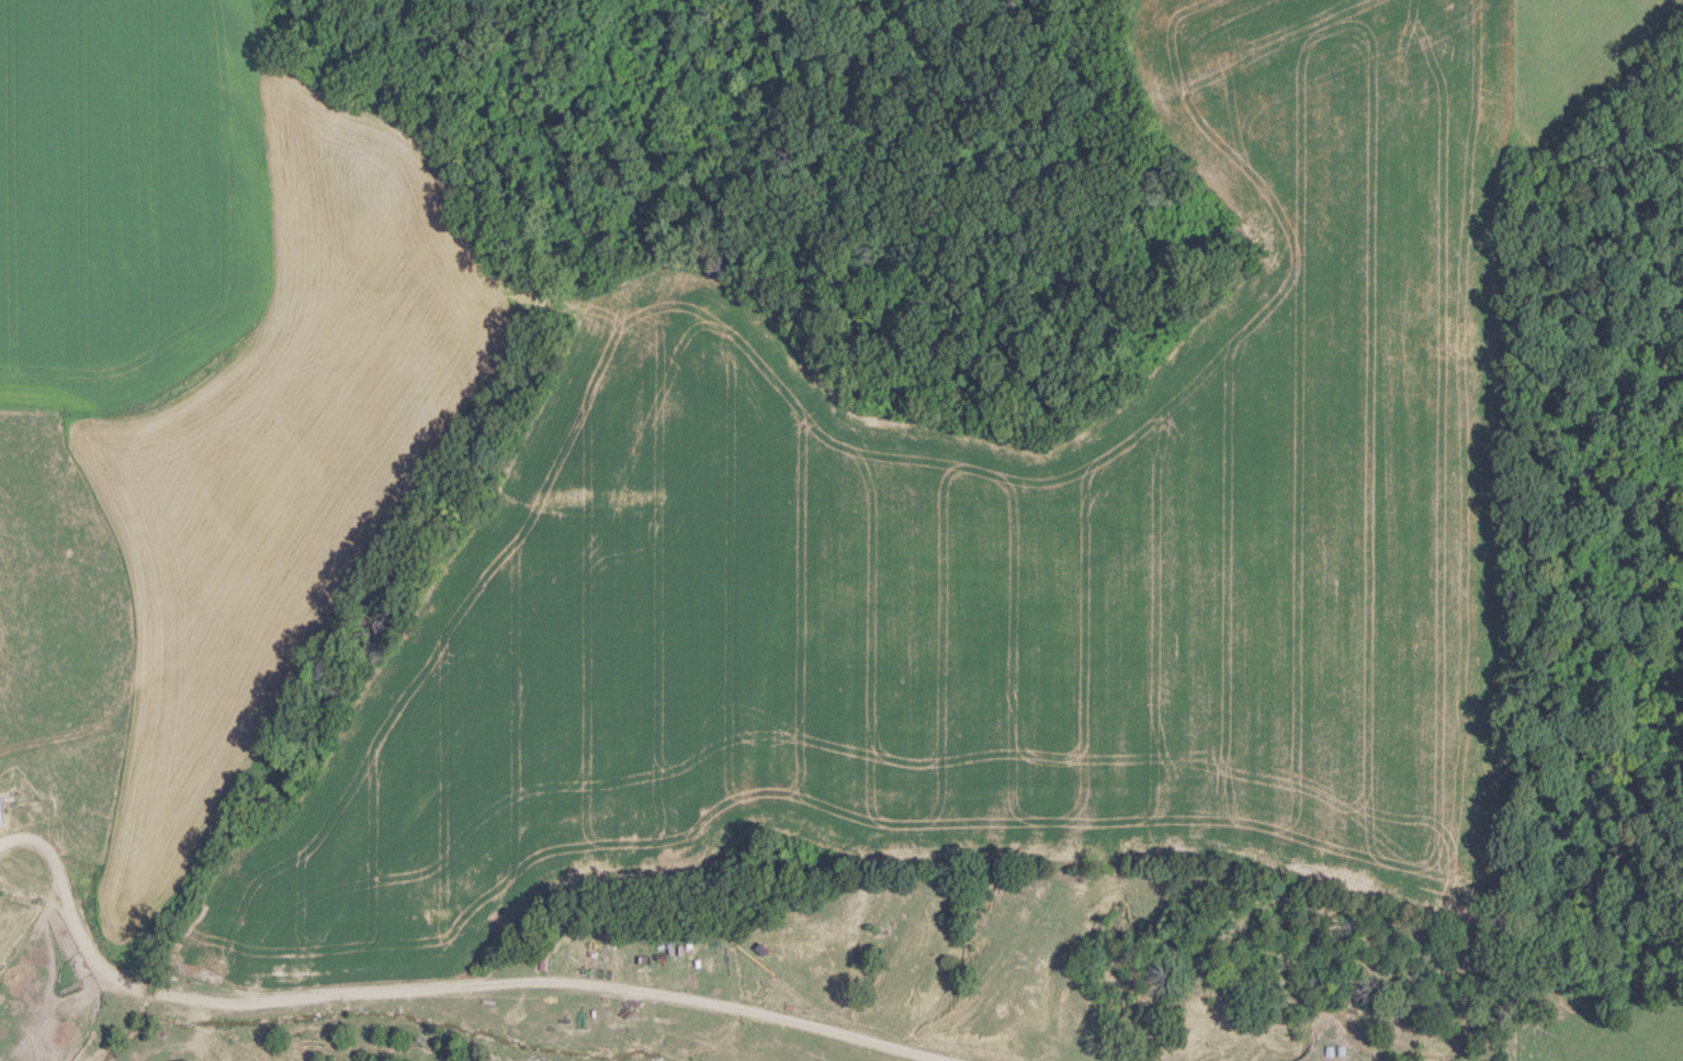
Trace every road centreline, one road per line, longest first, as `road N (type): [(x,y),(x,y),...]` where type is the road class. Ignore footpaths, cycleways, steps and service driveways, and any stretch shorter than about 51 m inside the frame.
road 1 (track): [(959,1060),(790,1016),(566,980),(264,998),(146,990),(93,956),(76,932),(48,849),(35,836),(0,845)]

